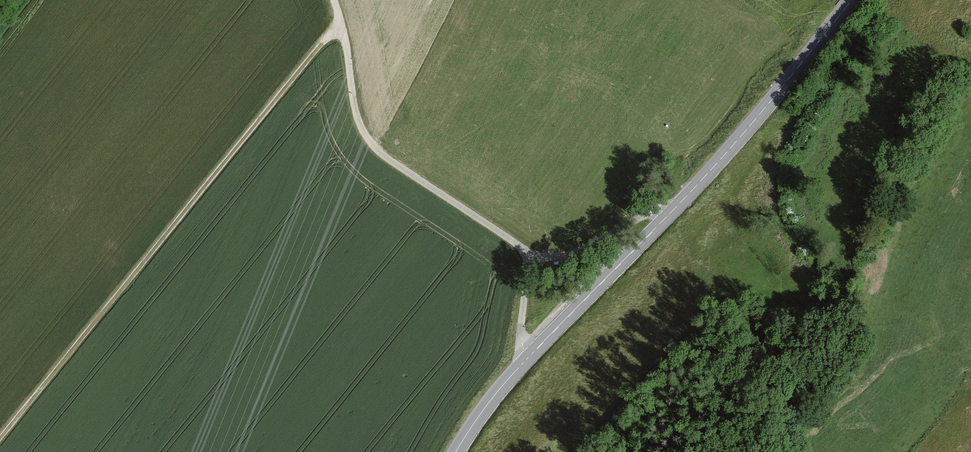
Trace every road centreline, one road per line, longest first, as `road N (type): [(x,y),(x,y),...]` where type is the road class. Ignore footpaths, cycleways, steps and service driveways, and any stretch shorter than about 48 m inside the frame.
road 1 (tertiary): [(852,0),(722,158),(516,369),(455,451)]
road 2 (track): [(0,443),(340,23)]
road 3 (track): [(334,0),(354,106),(378,150),(530,253),(516,369)]
road 4 (track): [(530,253),(574,253),(678,204)]

